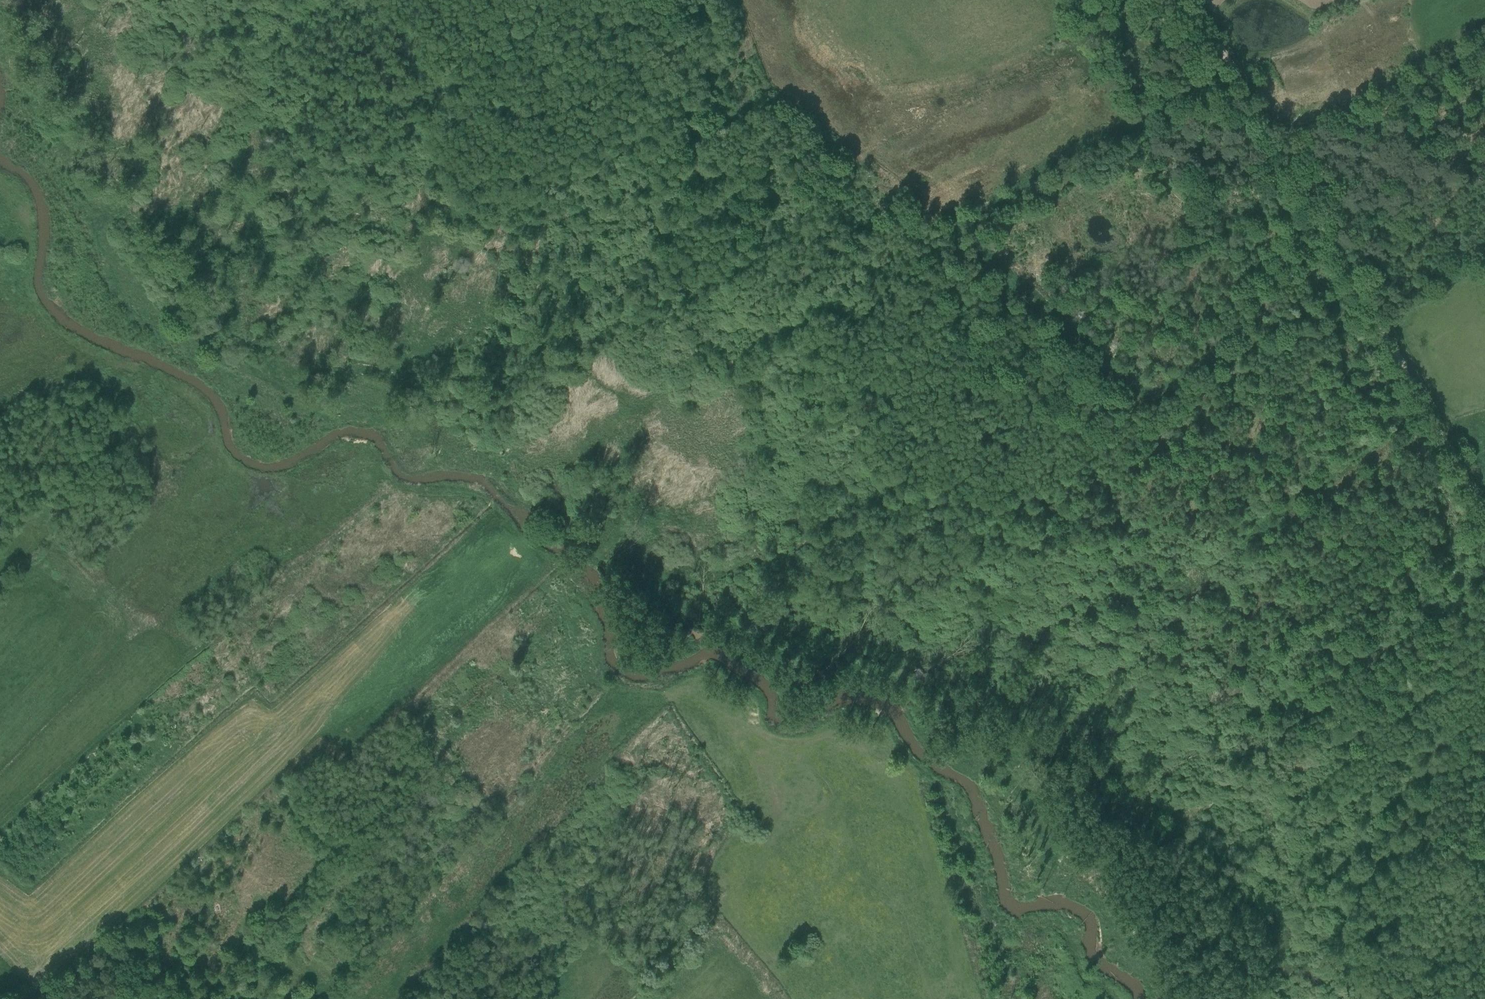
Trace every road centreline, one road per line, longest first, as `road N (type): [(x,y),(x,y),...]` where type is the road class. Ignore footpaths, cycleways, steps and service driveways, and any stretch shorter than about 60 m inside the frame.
road 1 (track): [(1190,0),(1484,516)]
road 2 (track): [(22,998),(108,940),(193,998)]

